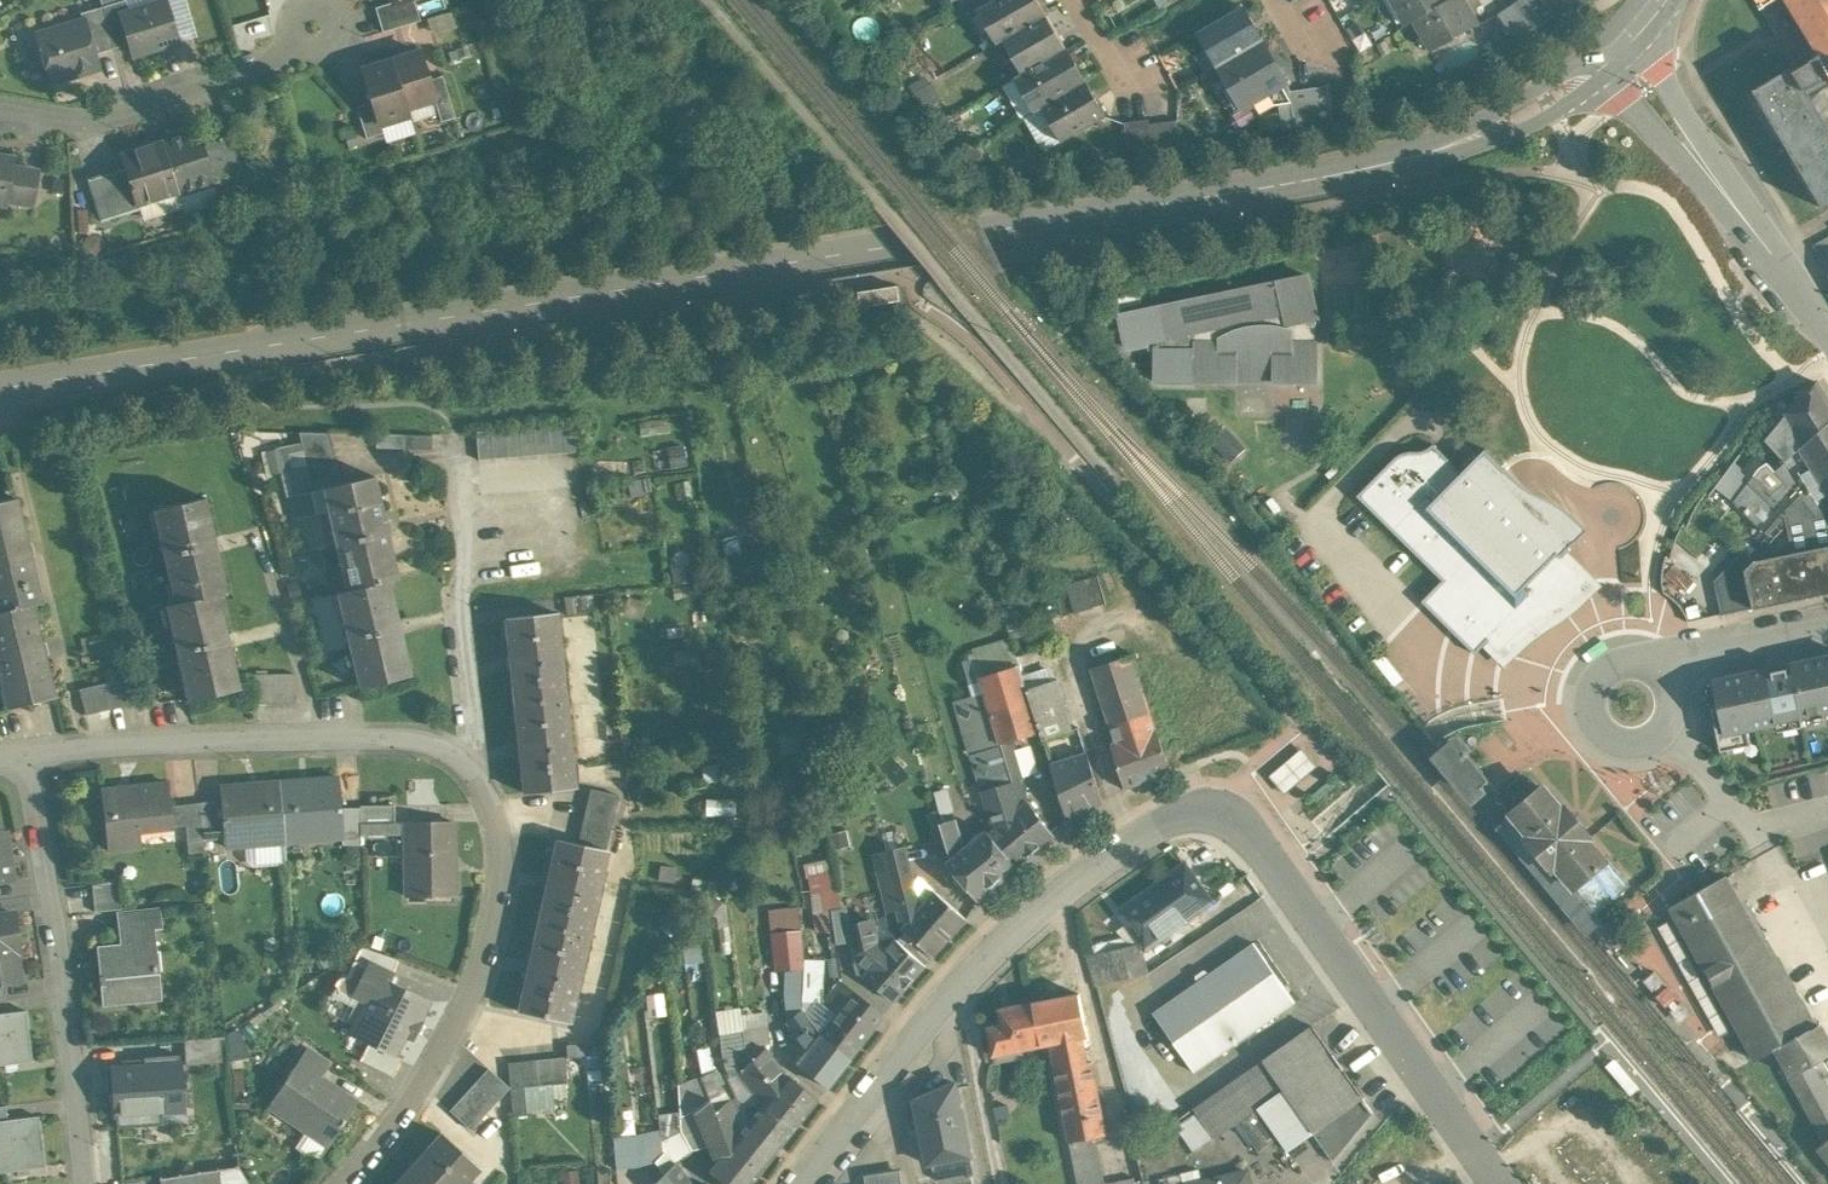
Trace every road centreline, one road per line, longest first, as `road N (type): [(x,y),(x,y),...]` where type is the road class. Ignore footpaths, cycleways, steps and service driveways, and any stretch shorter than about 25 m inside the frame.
road 1 (tertiary): [(0,392),(1316,178),(1485,133),(1601,69)]
road 2 (residential): [(808,1183),(972,982),(1065,904),(1168,837),(1223,822),(1242,835),(1495,1183)]
road 3 (residential): [(26,754),(353,737),(410,743),(479,765),(503,821),(510,879),(495,944),(464,1025),(403,1123),(349,1183)]
road 4 (residential): [(26,754),(81,1099),(81,1183)]
road 5 (residential): [(0,113),(104,118),(215,86),(285,53),(322,23)]
road 6 (residential): [(1776,259),(1638,37)]
road 7 (residential): [(1601,69),(1776,259)]
road 8 (residential): [(1687,654),(1614,665),(1593,678),(1585,703),(1594,725),(1614,742),(1645,742)]
road 9 (residential): [(1827,626),(1687,654)]

